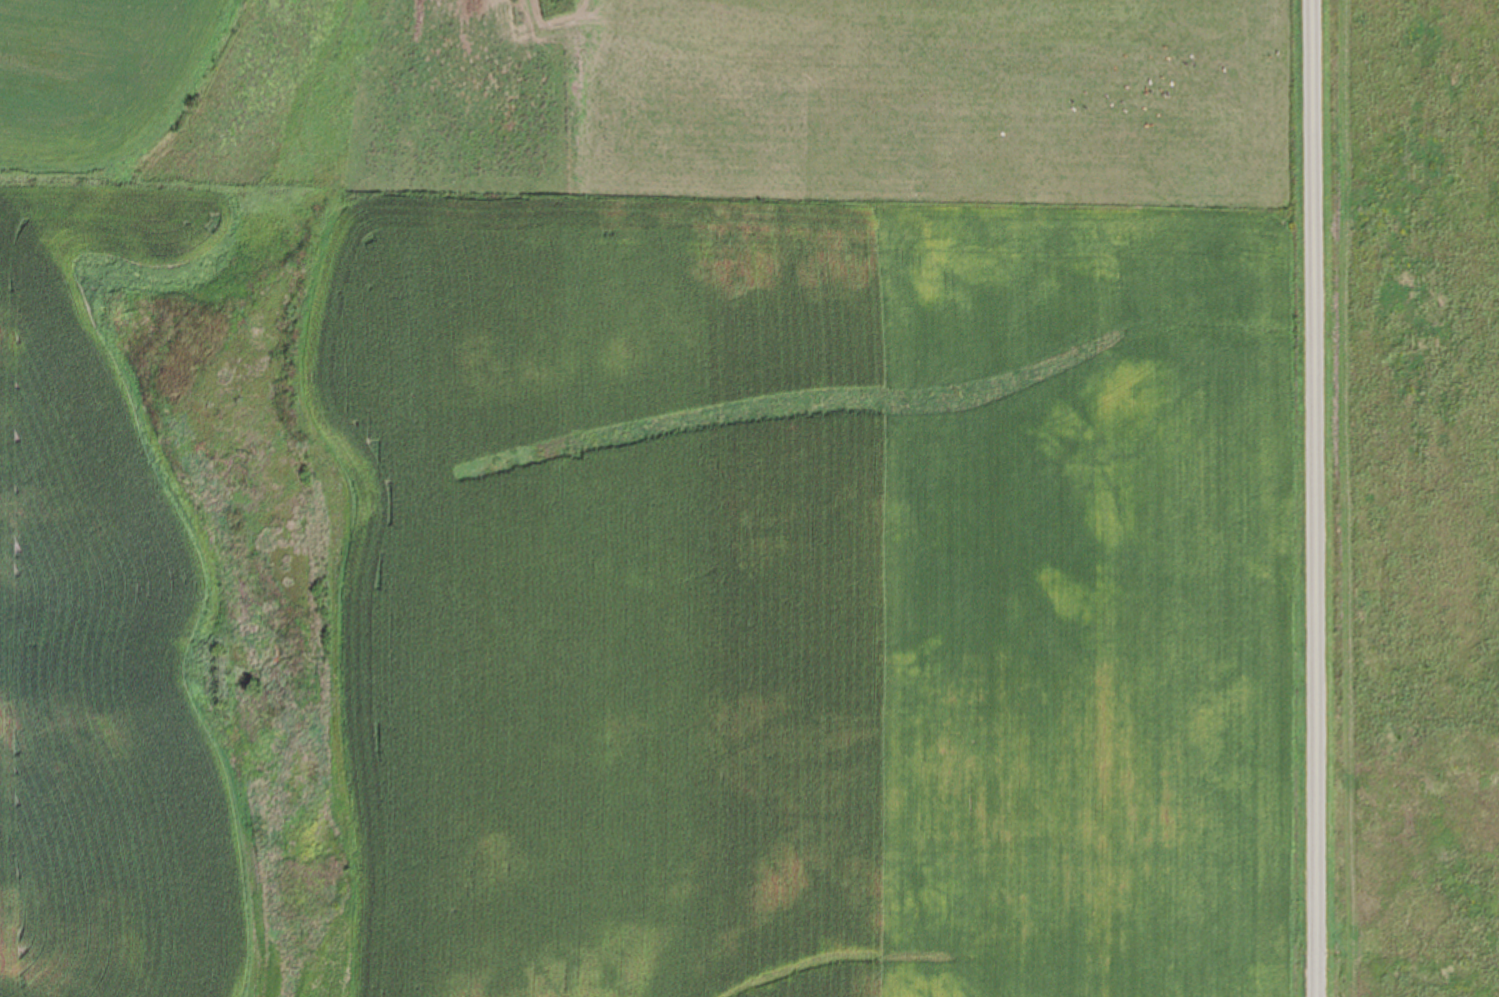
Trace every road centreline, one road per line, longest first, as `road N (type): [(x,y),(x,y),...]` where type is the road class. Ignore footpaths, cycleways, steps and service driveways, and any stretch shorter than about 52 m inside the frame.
road 1 (tertiary): [(1315,996),(1307,0)]

